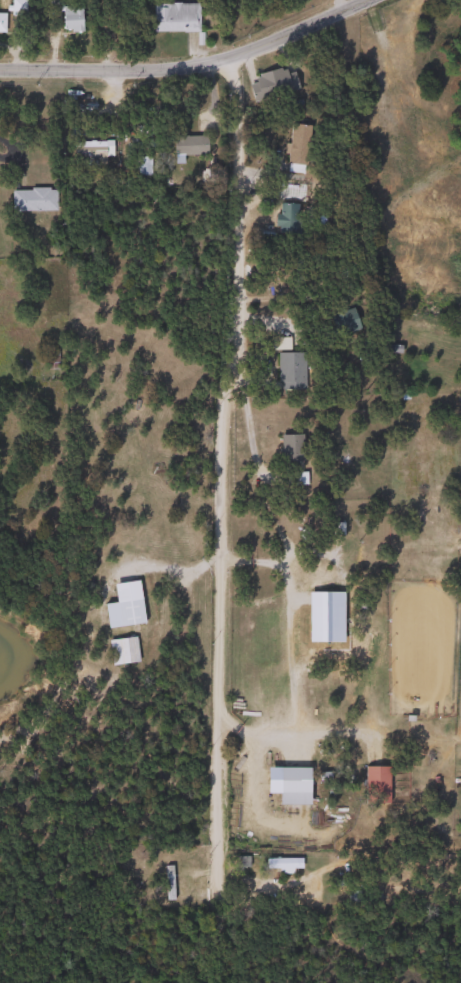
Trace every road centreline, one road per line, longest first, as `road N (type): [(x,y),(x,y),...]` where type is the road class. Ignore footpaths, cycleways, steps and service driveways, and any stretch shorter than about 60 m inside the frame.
road 1 (residential): [(215,926),(223,425),(238,329),(236,65)]
road 2 (residential): [(374,0),(236,65),(0,73)]

